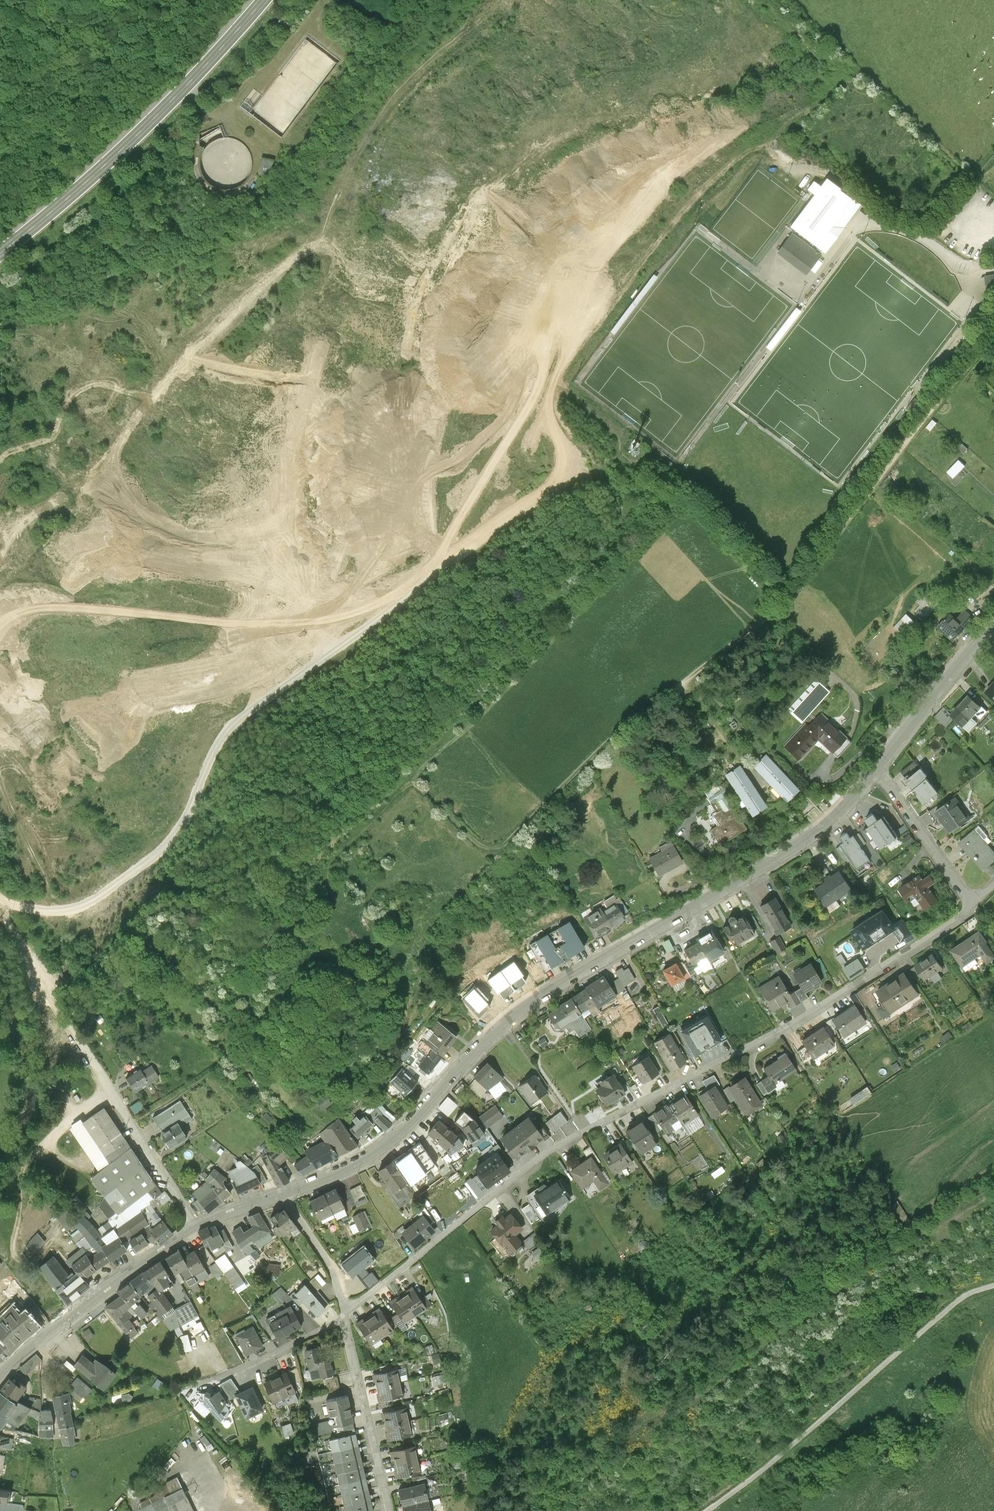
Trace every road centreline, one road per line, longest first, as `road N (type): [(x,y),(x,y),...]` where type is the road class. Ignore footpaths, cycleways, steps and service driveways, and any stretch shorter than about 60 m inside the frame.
road 1 (track): [(760,155),(682,218),(551,385),(557,425),(589,458),(589,472),(353,646),(333,628),(372,543),(394,435),(377,288),(349,251),(312,248),(280,272),(93,472),(0,529)]
road 2 (track): [(993,334),(779,604),(636,716),(500,846),(476,842),(411,779)]
road 3 (residential): [(344,1318),(549,1151),(885,971),(973,907)]
road 4 (residential): [(282,1196),(379,1150),(517,1013),(805,843),(878,769)]
road 5 (track): [(445,578),(501,311),(589,228),(638,140)]
road 6 (track): [(411,779),(670,518),(672,501),(633,467)]
road 7 (secondary): [(263,0),(121,150),(0,253)]
road 8 (track): [(993,1286),(964,1296),(710,1510)]
road 9 (track): [(331,249),(349,168),(410,81),(492,0)]
road 10 (residential): [(0,1377),(82,1306),(197,1225)]
road 11 (residential): [(197,1225),(71,1029)]
road 12 (residential): [(344,1318),(389,1510)]
road 13 (residential): [(878,769),(993,625)]
road 14 (residential): [(973,907),(878,769)]
road 15 (residential): [(282,1196),(330,1266),(344,1318)]
road 16 (track): [(0,912),(71,1029)]

